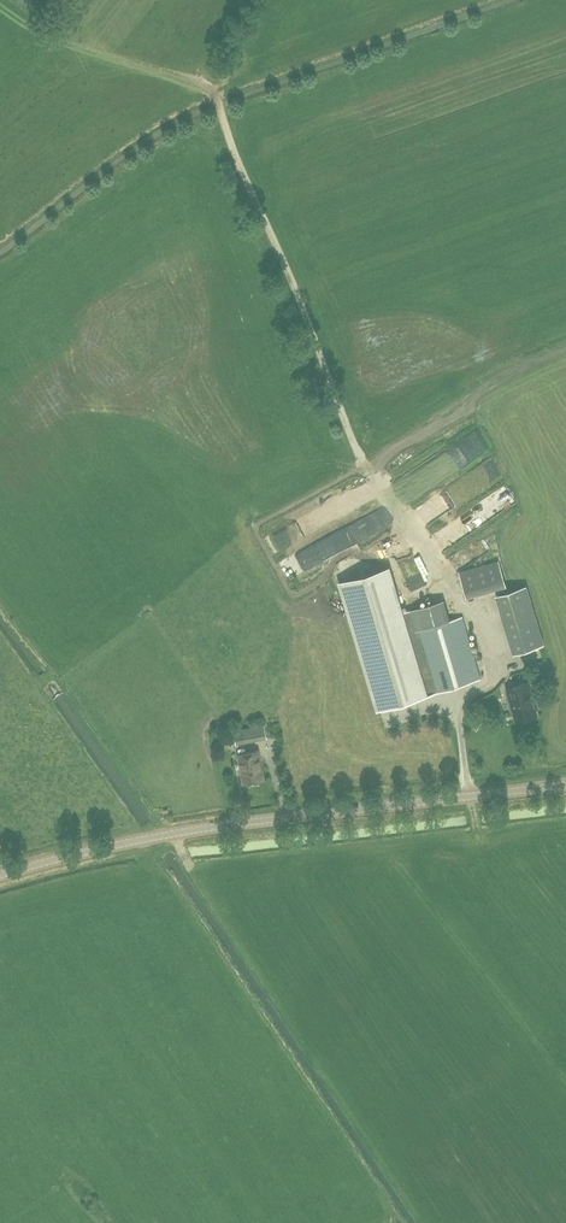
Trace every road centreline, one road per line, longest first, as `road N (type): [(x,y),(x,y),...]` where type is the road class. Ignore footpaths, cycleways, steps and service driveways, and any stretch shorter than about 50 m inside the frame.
road 1 (tertiary): [(0,874),(139,839),(565,785)]

